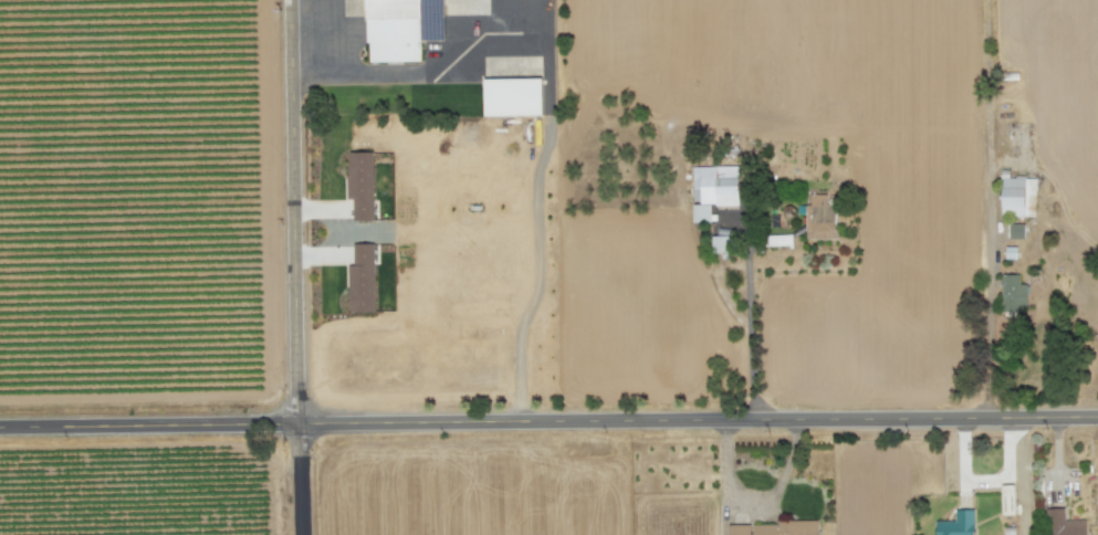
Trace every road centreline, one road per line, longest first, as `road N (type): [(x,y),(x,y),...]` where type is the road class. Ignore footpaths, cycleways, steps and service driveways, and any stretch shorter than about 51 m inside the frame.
road 1 (tertiary): [(0,429),(1097,417)]
road 2 (residential): [(300,534),(288,0)]

